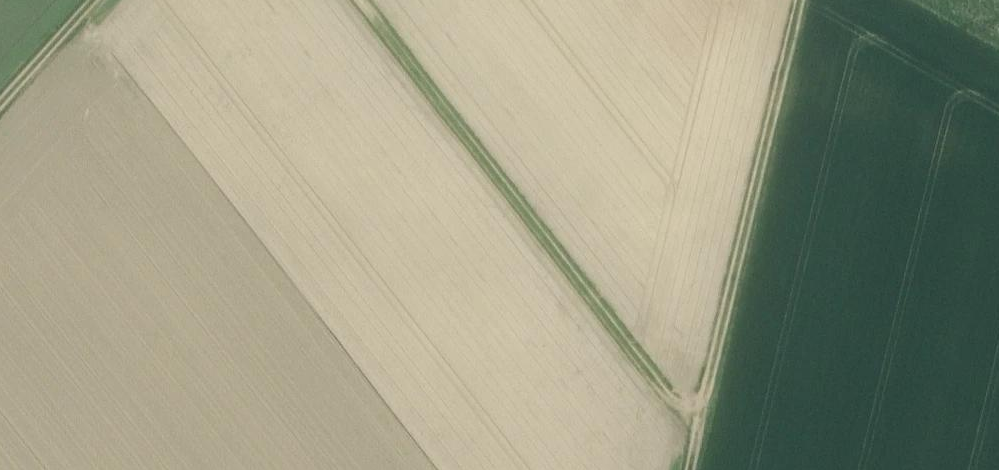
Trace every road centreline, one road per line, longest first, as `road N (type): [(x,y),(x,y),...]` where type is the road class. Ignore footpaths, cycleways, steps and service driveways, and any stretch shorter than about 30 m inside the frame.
road 1 (track): [(355,0),(696,433)]
road 2 (track): [(696,433),(801,0)]
road 3 (track): [(92,0),(0,103)]

